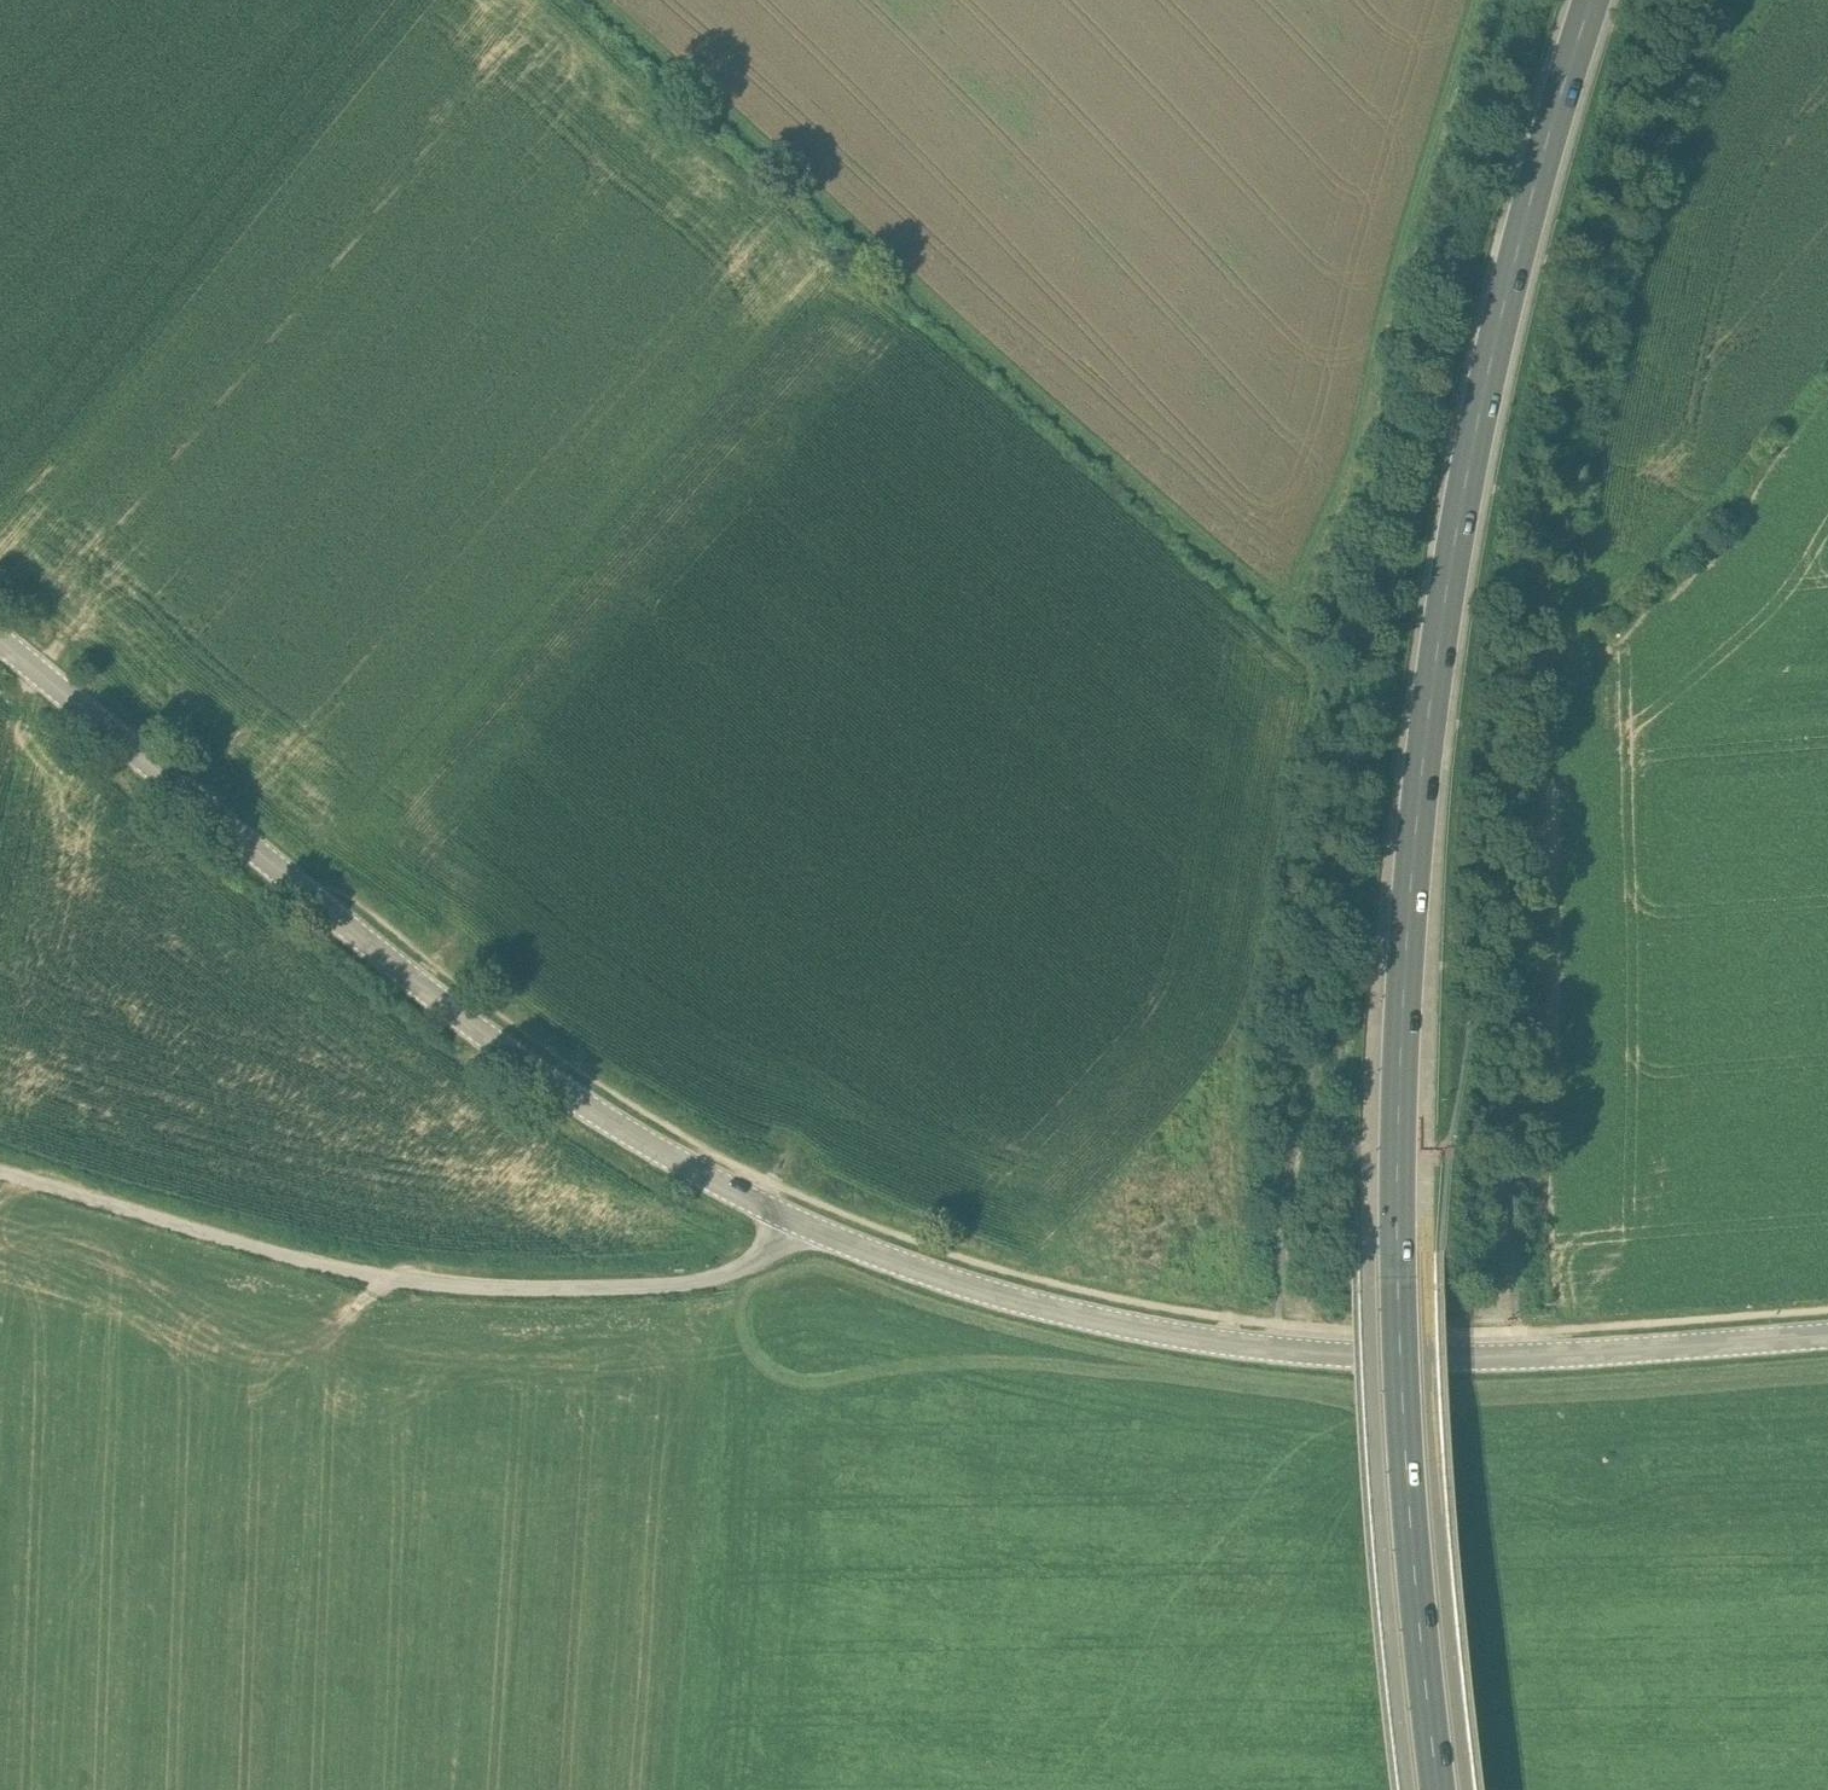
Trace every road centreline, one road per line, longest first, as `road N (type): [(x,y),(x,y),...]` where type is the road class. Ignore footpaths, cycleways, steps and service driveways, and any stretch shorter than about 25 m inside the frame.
road 1 (unclassified): [(0,644),(288,883),(536,1072),(725,1186),(889,1259),(1061,1311),(1329,1354),(1519,1356),(1827,1333)]
road 2 (primary): [(1592,0),(1506,287),(1457,521),(1411,858),(1395,1151),(1397,1297),(1435,1789)]
road 3 (track): [(792,1219),(766,1254),(708,1279),(480,1288),(376,1277),(0,1171)]

